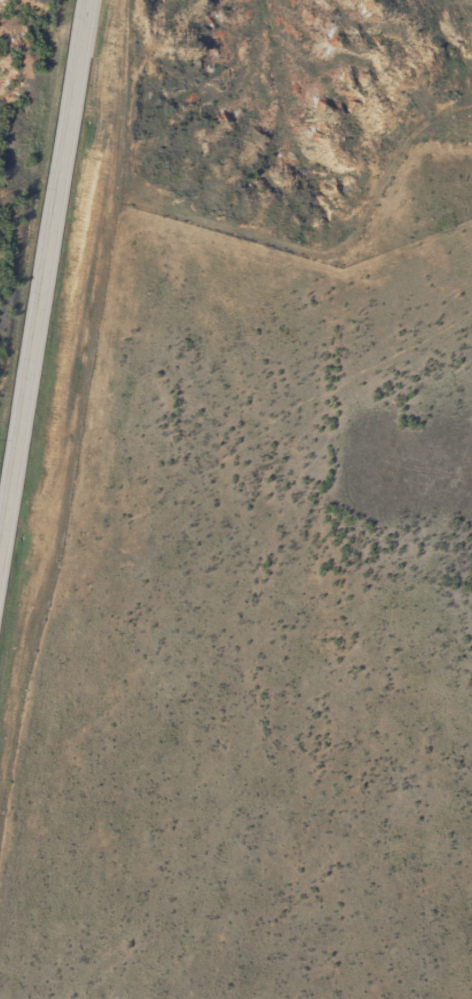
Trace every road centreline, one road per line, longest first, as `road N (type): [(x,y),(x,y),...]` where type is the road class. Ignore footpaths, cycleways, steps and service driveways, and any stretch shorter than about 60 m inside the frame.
road 1 (primary): [(0,593),(93,0)]
road 2 (residential): [(149,227),(75,581),(0,686)]
road 3 (residential): [(63,198),(233,263),(340,243),(471,151)]

